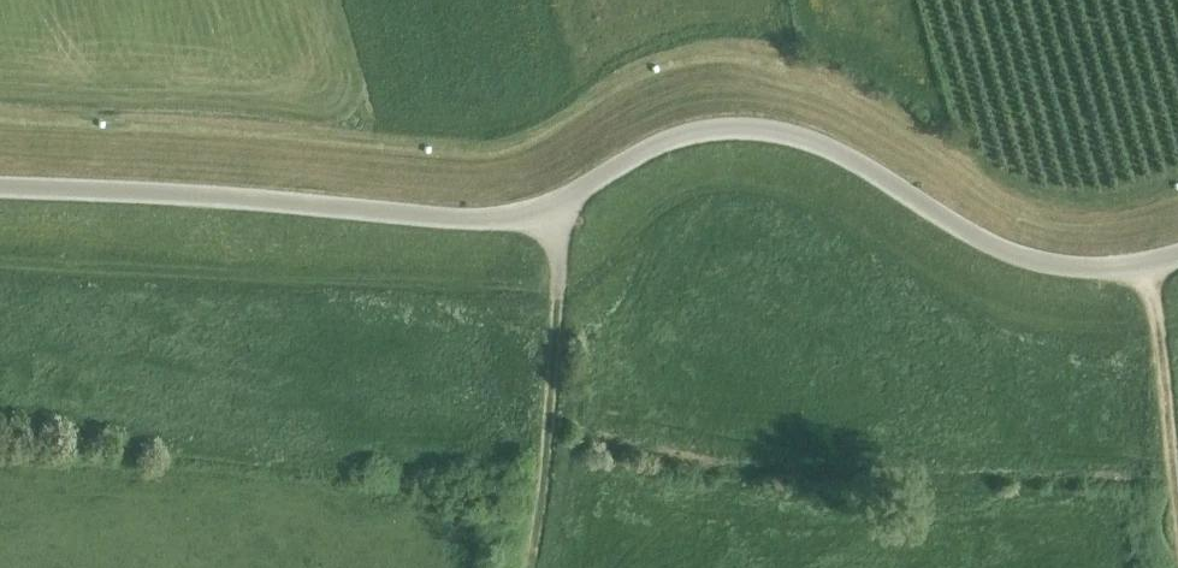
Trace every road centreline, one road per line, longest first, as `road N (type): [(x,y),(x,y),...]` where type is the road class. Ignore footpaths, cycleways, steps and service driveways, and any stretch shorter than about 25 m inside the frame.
road 1 (unclassified): [(0,188),(501,217),(562,207),(667,143),(746,127),(820,143),(1018,253),(1080,270),(1177,262)]
road 2 (track): [(562,207),(566,277),(535,541)]
road 3 (track): [(1165,267),(1177,523)]

